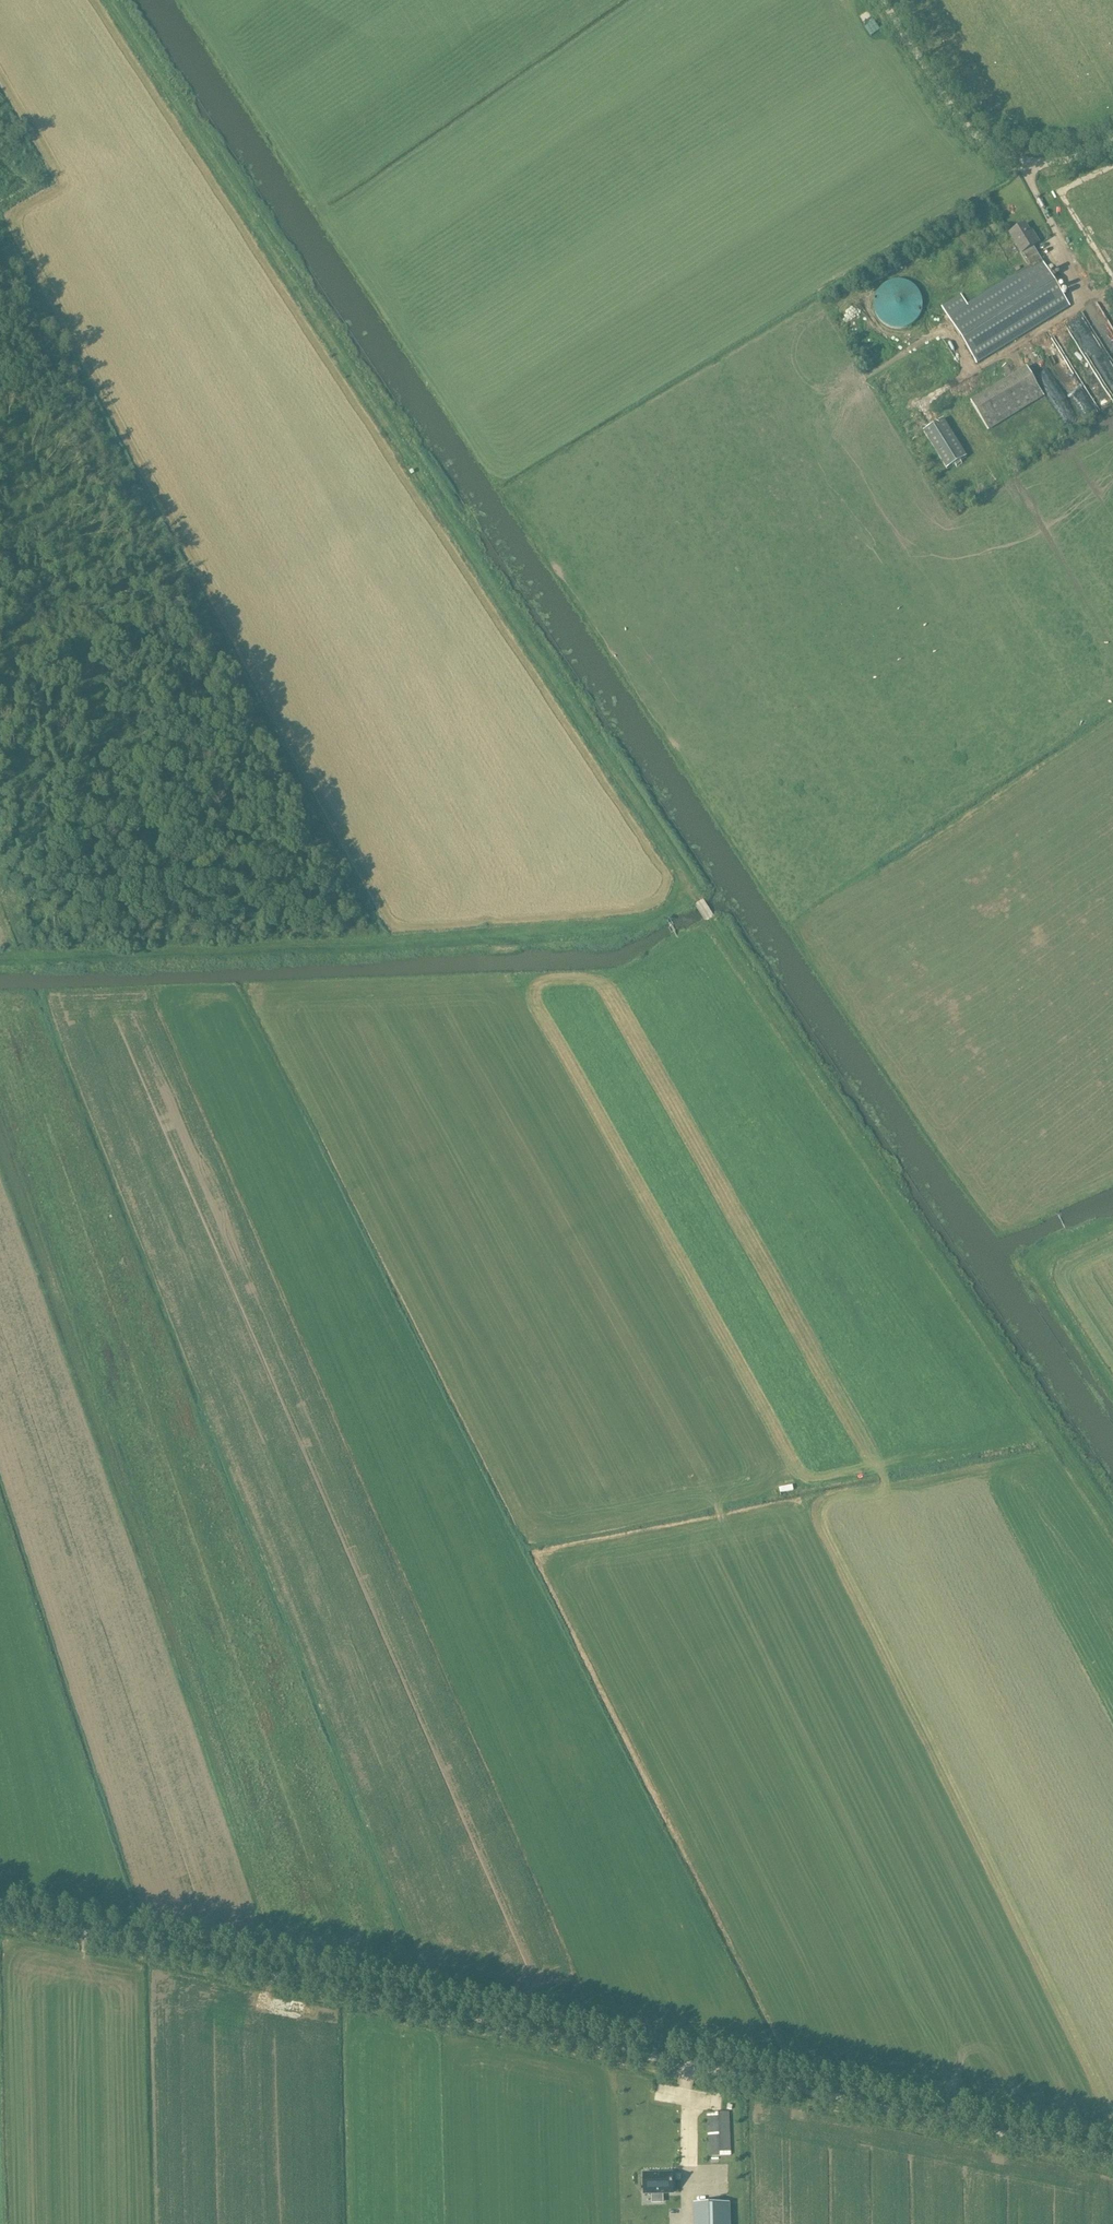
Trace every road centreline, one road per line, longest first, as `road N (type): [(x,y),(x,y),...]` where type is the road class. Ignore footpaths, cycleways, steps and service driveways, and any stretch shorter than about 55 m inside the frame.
road 1 (unclassified): [(1112,2153),(0,1914)]
road 2 (unclassified): [(1112,141),(1053,163),(997,150),(958,117),(884,0)]

